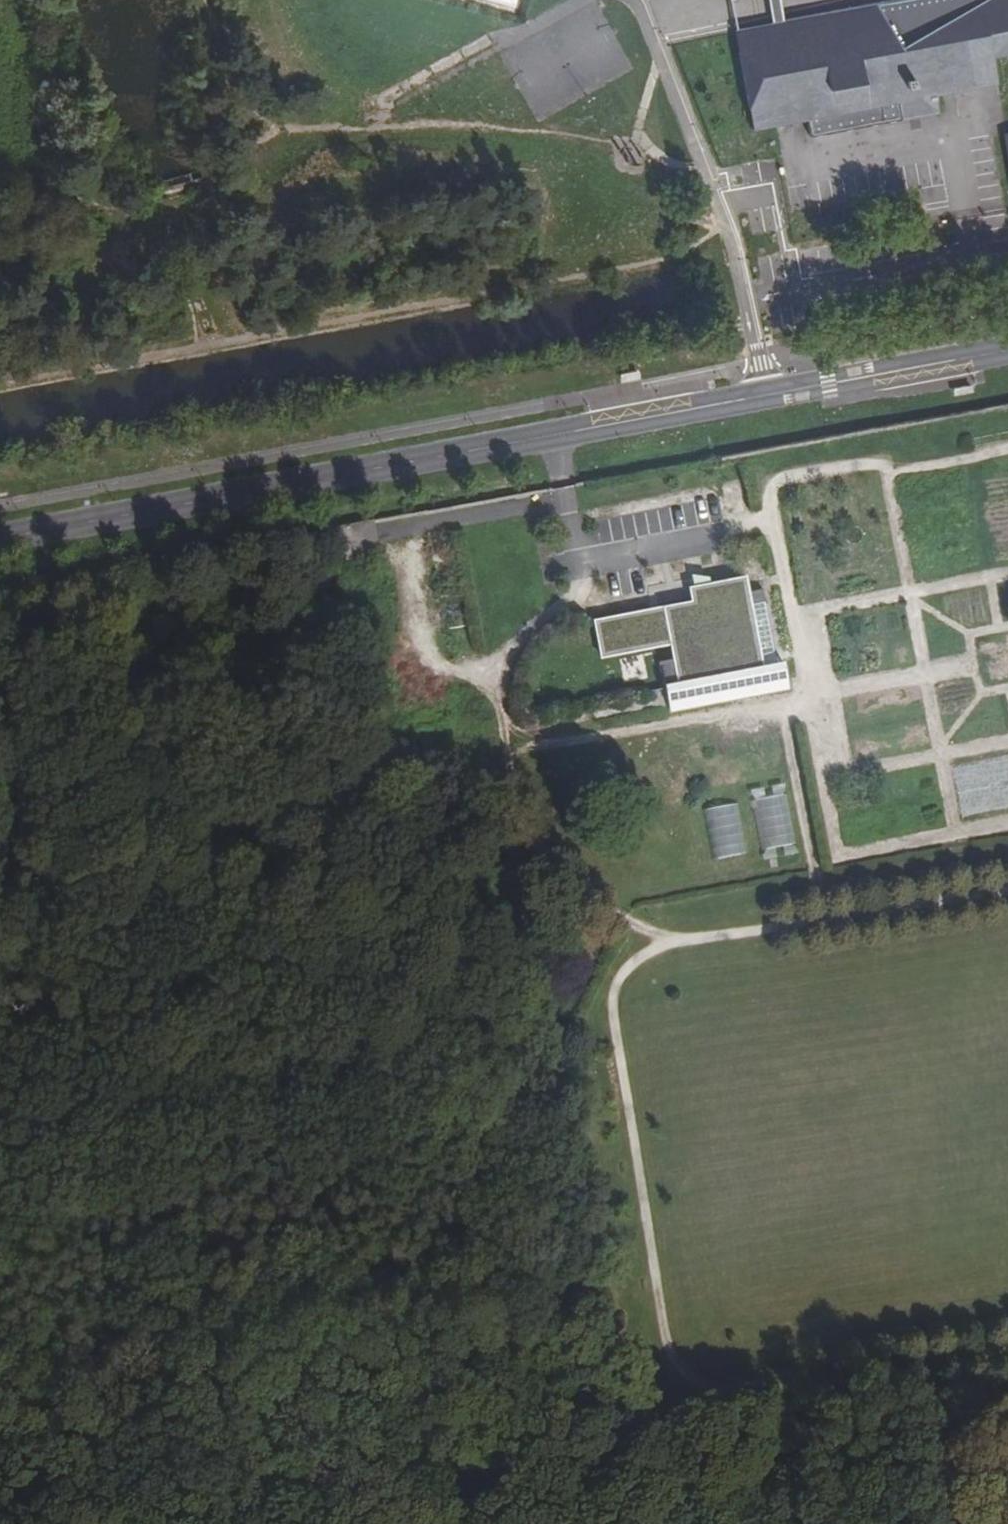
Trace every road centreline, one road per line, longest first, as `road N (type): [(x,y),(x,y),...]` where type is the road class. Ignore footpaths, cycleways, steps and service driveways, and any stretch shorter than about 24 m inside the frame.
road 1 (unclassified): [(0,539),(1007,351)]

